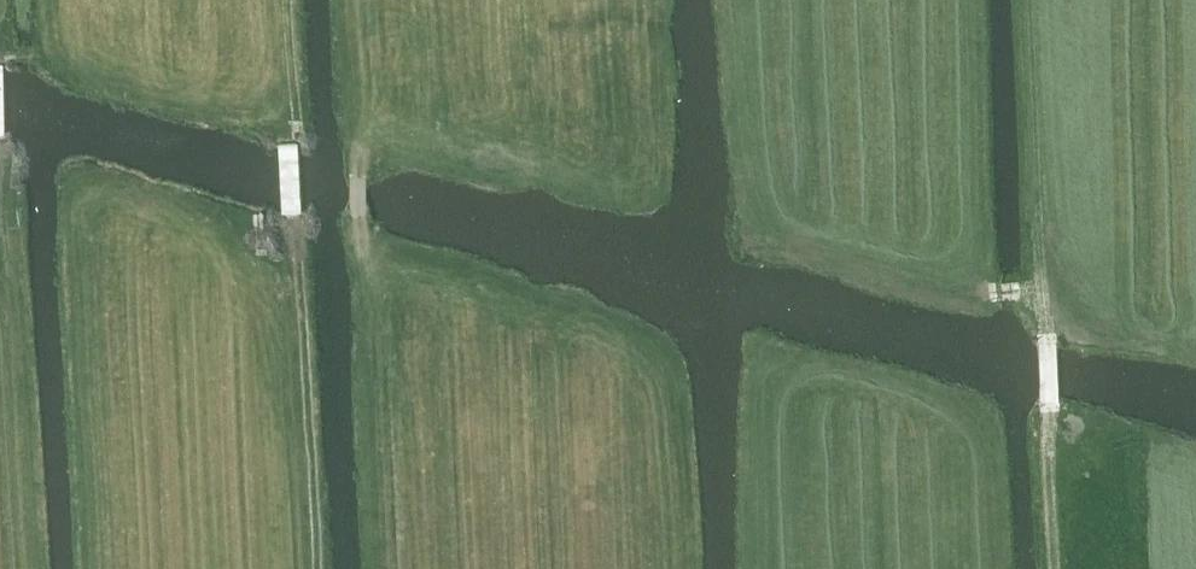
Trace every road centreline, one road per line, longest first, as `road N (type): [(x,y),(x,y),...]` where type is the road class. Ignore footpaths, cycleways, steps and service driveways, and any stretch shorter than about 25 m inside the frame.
road 1 (track): [(1029,0),(1039,290),(934,284)]
road 2 (track): [(297,208),(318,568)]
road 3 (track): [(1039,290),(1053,568)]
road 4 (track): [(289,0),(296,152)]

